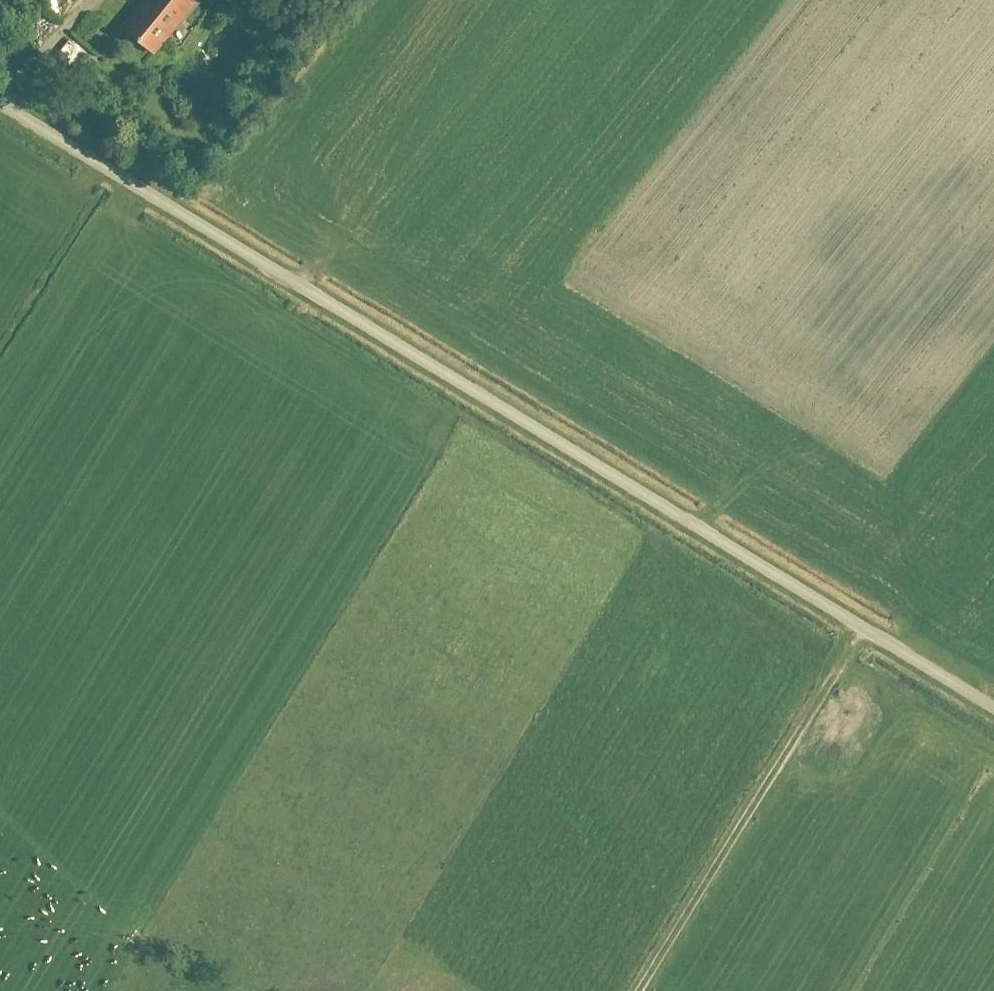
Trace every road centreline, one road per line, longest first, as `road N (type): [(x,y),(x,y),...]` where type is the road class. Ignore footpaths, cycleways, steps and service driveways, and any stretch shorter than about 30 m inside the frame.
road 1 (unclassified): [(993,709),(0,106)]
road 2 (track): [(640,990),(864,630)]

